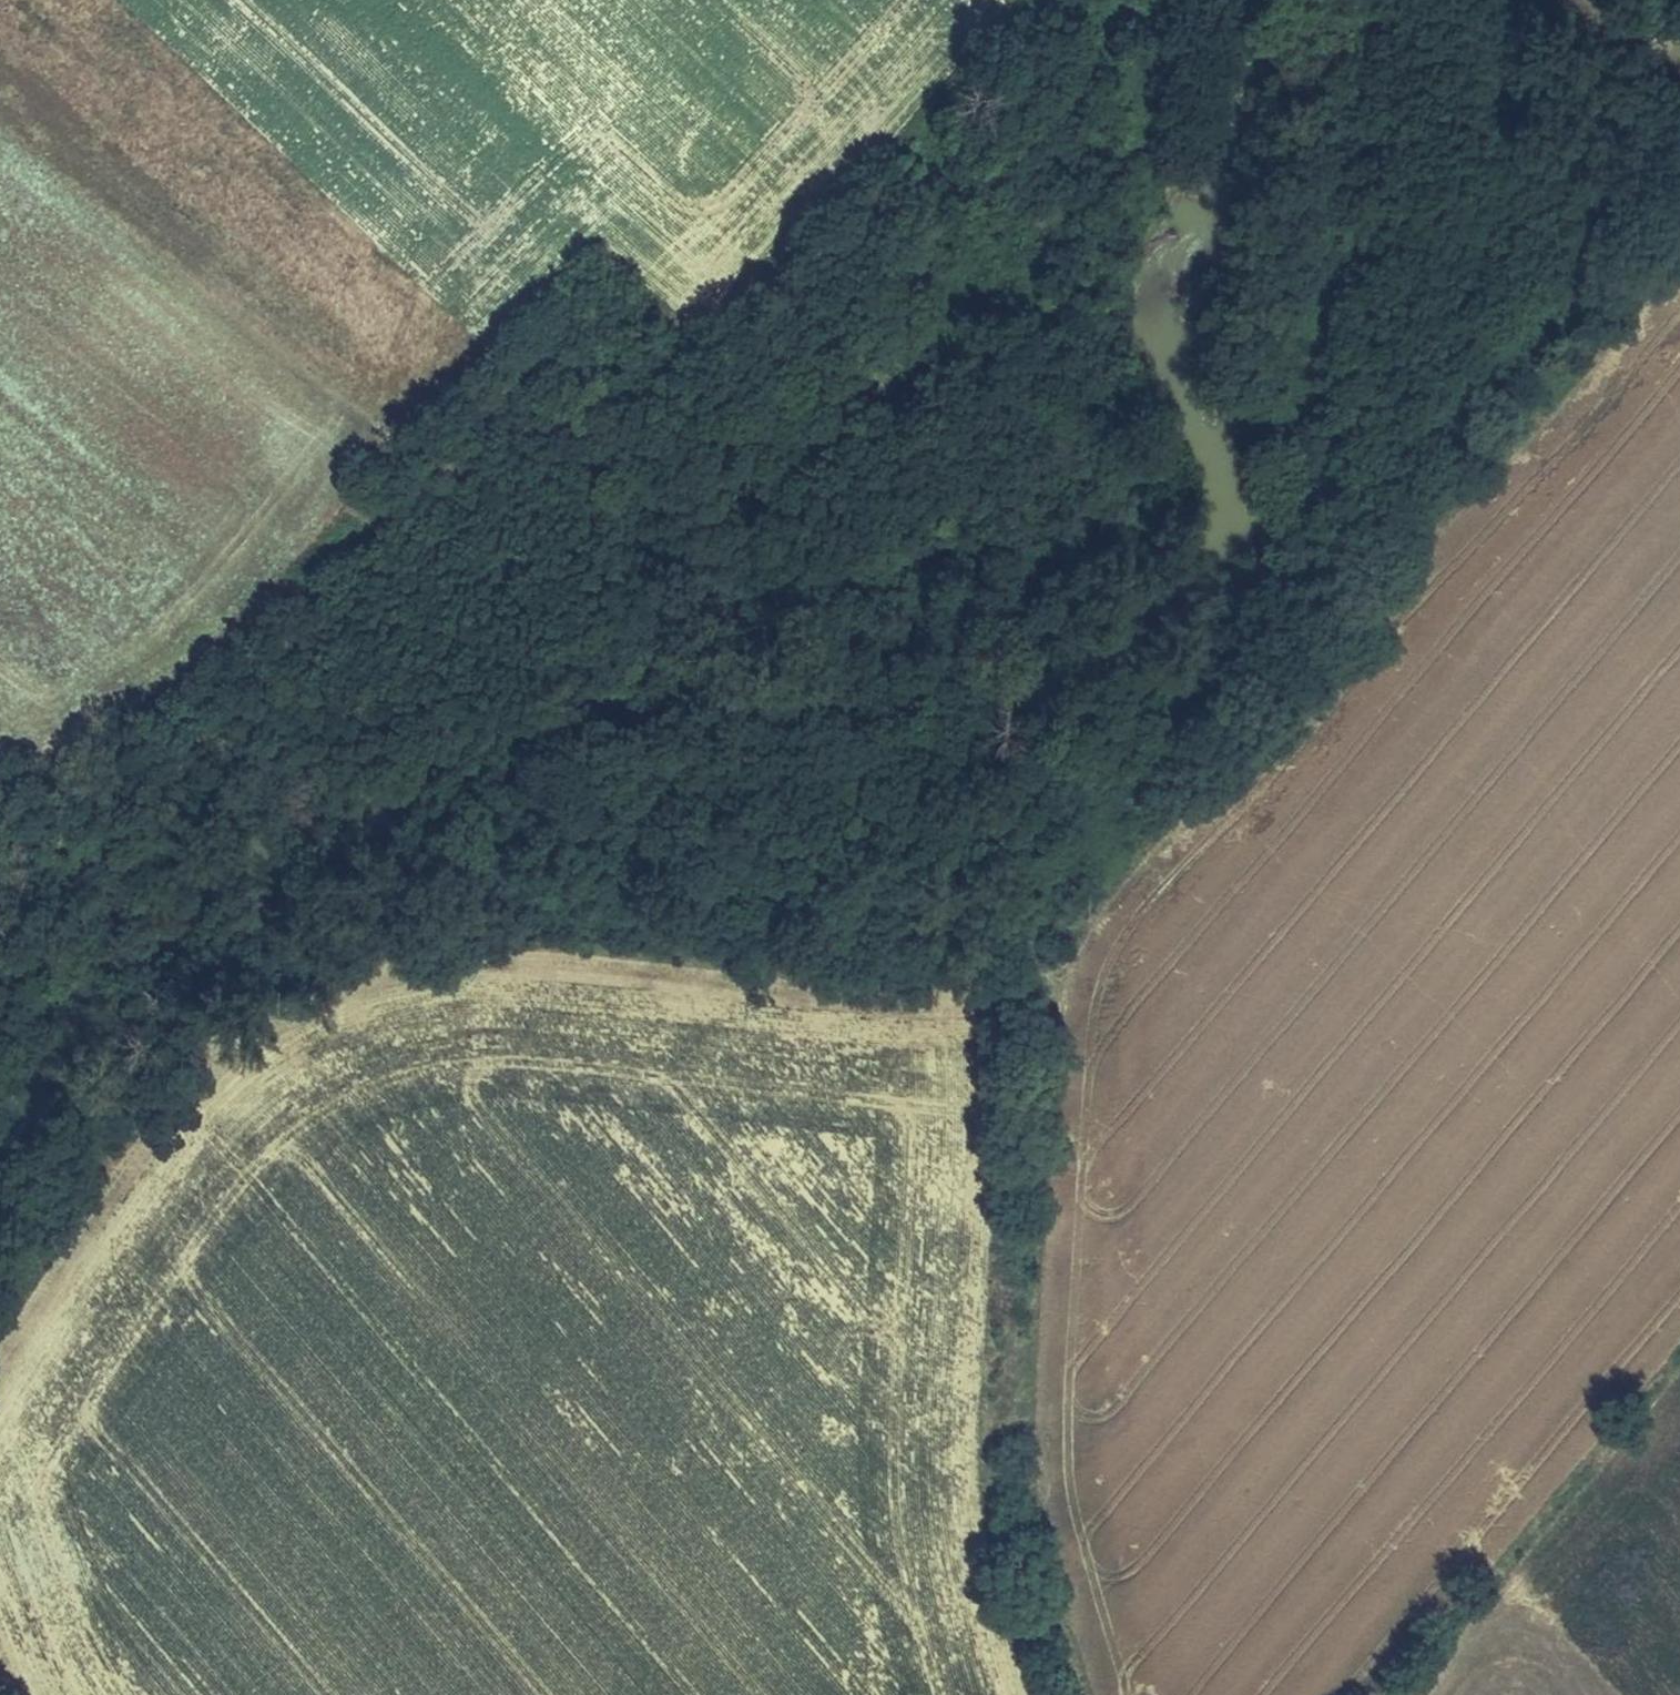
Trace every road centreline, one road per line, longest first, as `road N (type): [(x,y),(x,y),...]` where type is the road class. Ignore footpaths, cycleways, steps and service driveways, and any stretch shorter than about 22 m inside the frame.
road 1 (track): [(1375,0),(1346,167),(1337,306),(1285,418),(1279,517),(1169,747),(1082,829),(1021,905),(1030,1503),(1053,1643),(1070,1694)]

